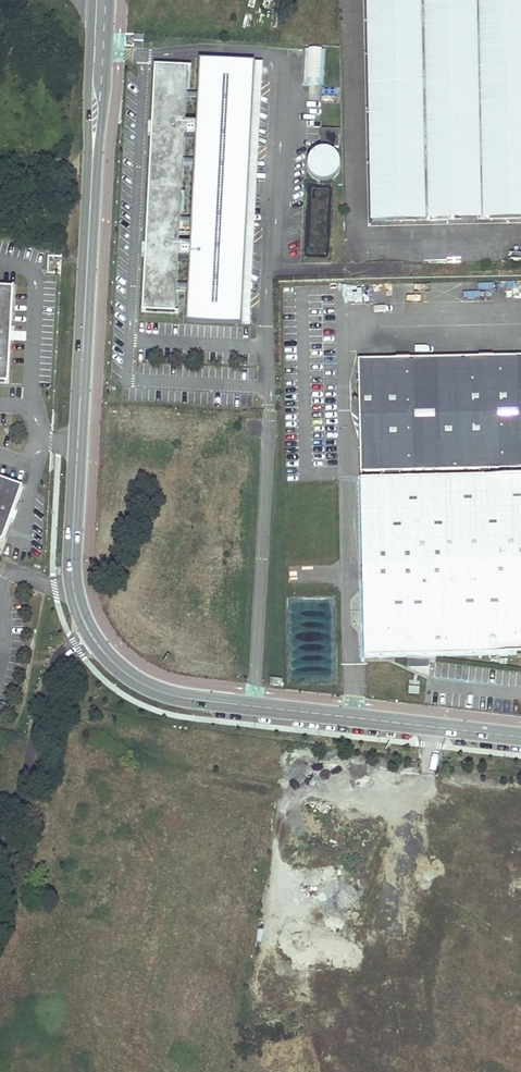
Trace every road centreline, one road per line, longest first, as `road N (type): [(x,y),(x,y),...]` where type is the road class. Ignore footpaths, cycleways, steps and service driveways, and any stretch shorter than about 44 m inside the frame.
road 1 (unclassified): [(101,0),(71,559),(75,597),(92,636)]
road 2 (unclassified): [(92,636),(127,674),(169,695),(520,736)]
road 3 (unclassified): [(0,871),(57,667),(92,636)]

